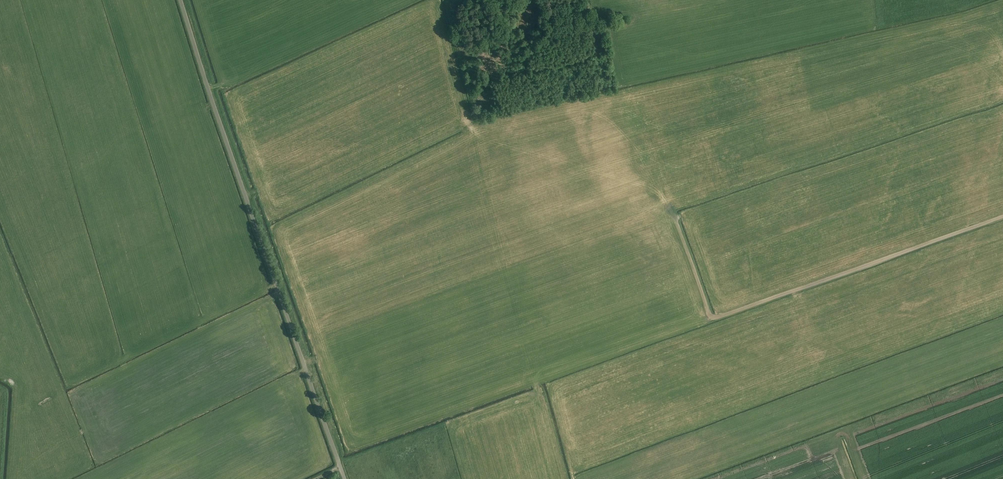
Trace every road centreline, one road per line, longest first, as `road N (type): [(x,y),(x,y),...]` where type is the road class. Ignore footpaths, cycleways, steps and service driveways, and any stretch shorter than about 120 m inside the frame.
road 1 (unclassified): [(345,478),(179,0)]

